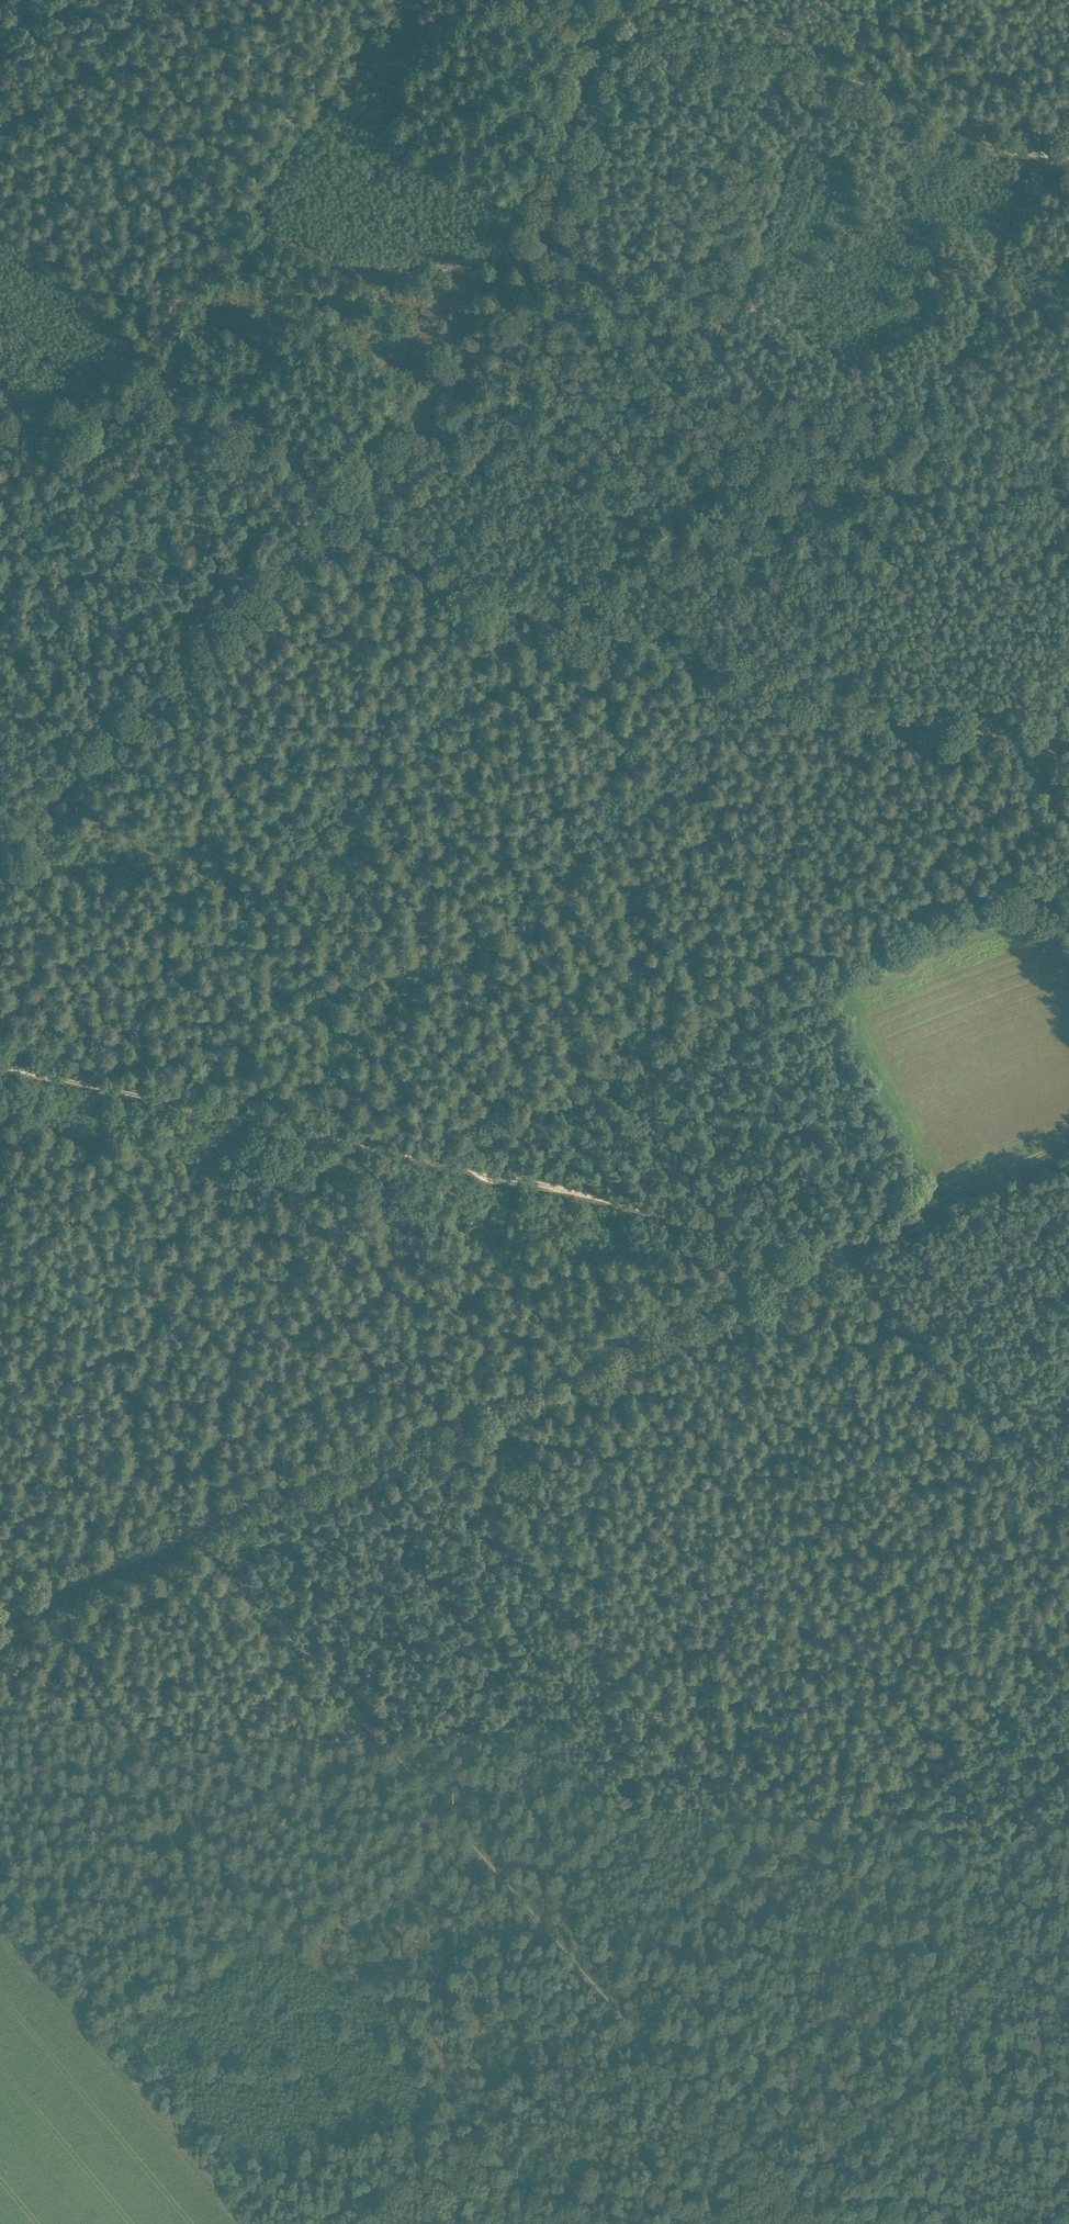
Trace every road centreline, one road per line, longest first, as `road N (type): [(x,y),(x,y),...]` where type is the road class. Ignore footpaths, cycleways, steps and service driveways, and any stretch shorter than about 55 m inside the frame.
road 1 (unclassified): [(0,1616),(358,1452),(827,1257)]
road 2 (track): [(616,2014),(199,1522)]
road 3 (track): [(448,1161),(827,1257)]
road 4 (track): [(0,1927),(251,2223)]
road 5 (unclassified): [(1068,1465),(997,1412),(889,1290),(827,1257)]
road 6 (track): [(15,1068),(288,1126)]
road 7 (track): [(616,2014),(797,2223)]
road 8 (track): [(1068,1143),(873,1229),(843,1259)]
road 9 (track): [(788,1861),(616,2014)]
road 10 (track): [(288,1126),(448,1161)]

